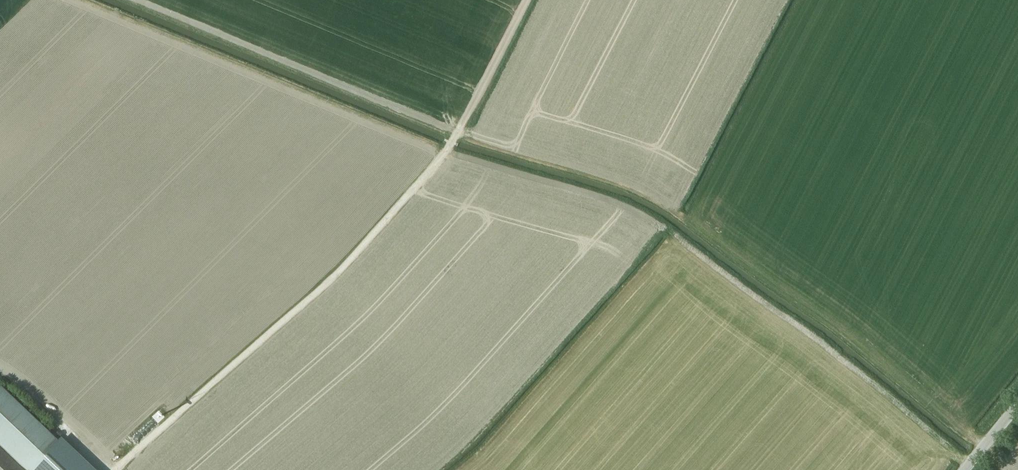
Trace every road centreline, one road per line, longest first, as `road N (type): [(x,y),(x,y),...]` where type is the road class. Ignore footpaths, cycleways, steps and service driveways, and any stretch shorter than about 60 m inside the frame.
road 1 (track): [(116,469),(321,289),(446,152)]
road 2 (track): [(528,0),(446,152)]

